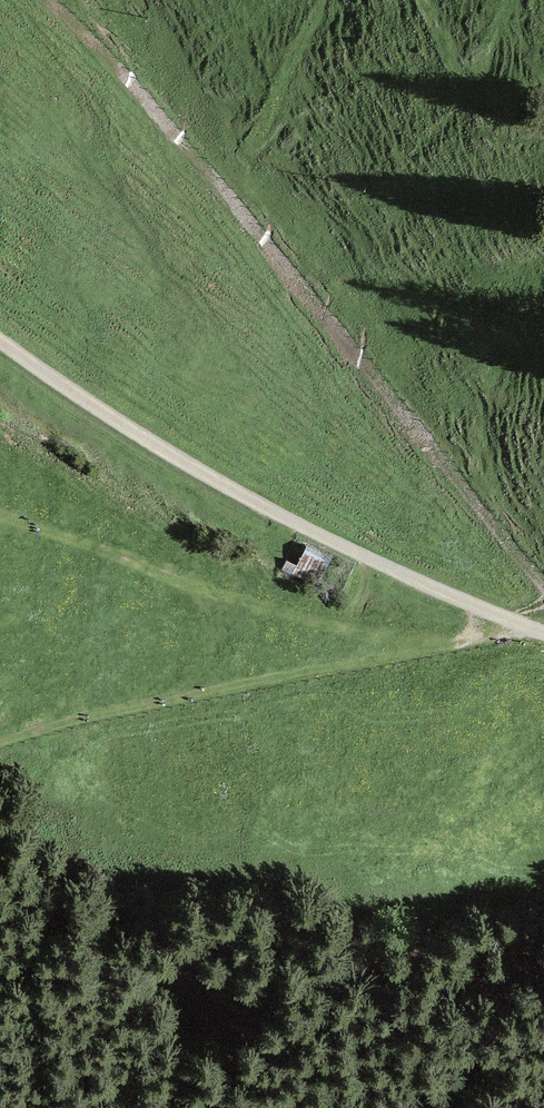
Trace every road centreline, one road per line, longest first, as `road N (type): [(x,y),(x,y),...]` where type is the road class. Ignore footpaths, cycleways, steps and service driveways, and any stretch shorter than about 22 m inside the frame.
road 1 (track): [(45,0),(160,109),(543,587)]
road 2 (track): [(0,337),(257,507),(541,631)]
road 3 (track): [(180,1107),(0,1074)]

